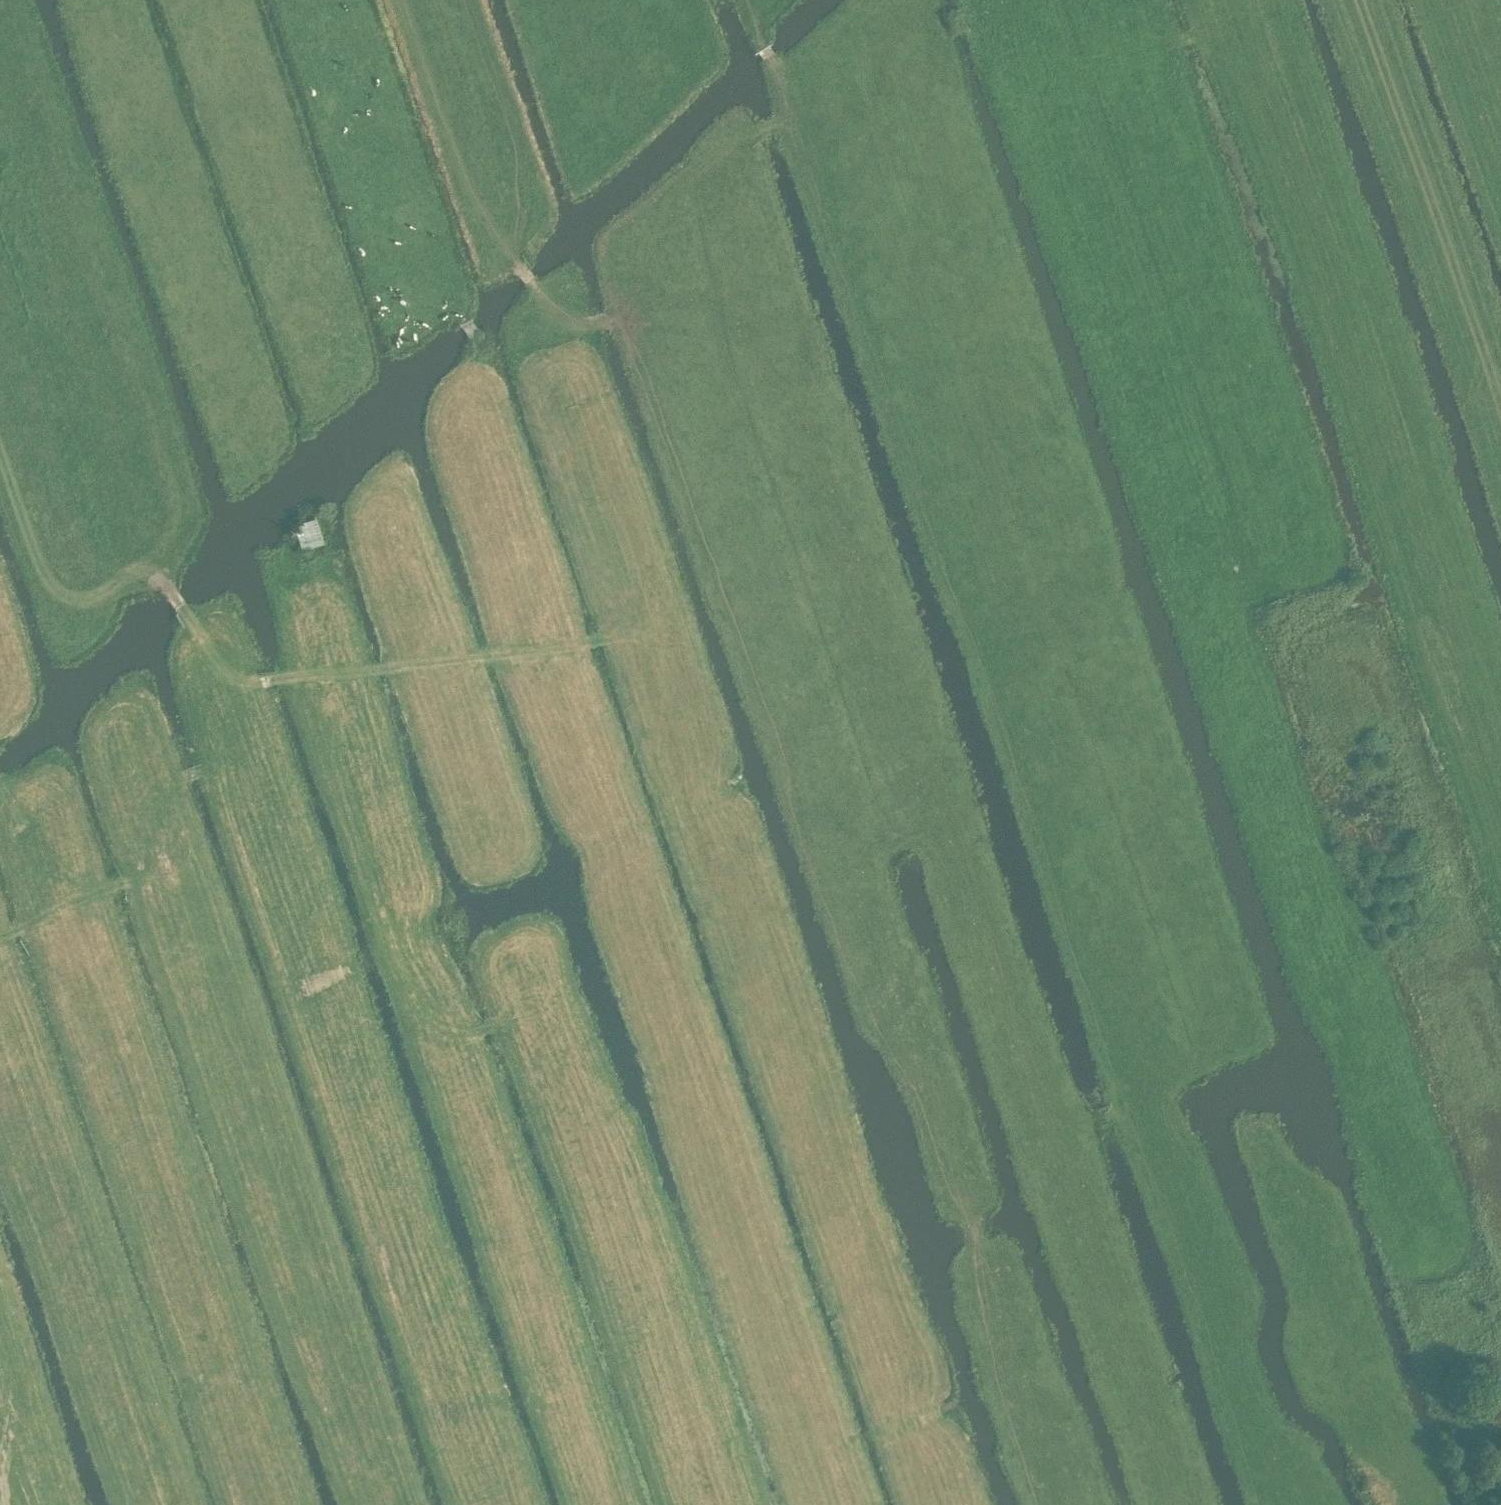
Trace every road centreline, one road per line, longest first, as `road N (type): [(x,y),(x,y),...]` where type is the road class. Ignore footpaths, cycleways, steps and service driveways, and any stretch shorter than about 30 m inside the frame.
road 1 (track): [(1204,0),(1208,31),(1267,135)]

